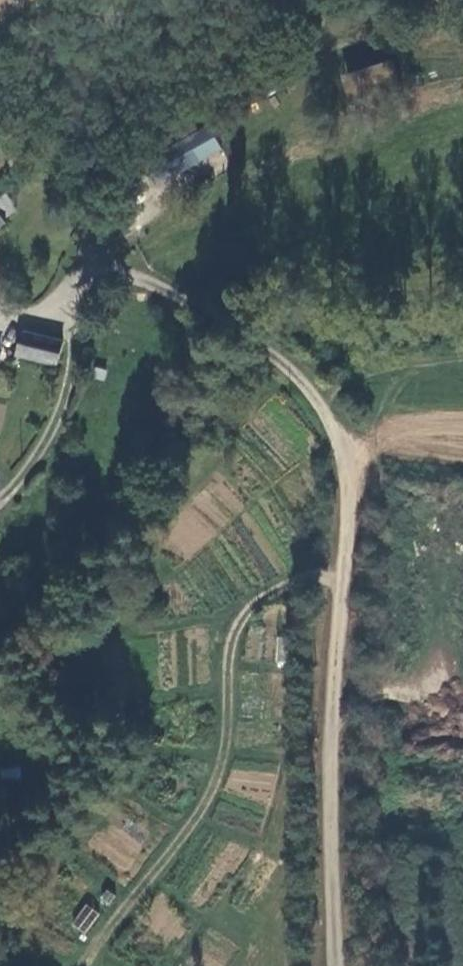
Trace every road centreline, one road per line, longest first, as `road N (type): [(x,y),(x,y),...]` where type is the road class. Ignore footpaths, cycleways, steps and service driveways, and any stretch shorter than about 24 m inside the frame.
road 1 (unclassified): [(92,262),(222,318),(269,349),(329,410),(351,452),(333,681),(333,965)]
road 2 (track): [(96,965),(212,792),(230,709),(236,623),(313,573),(342,572)]

